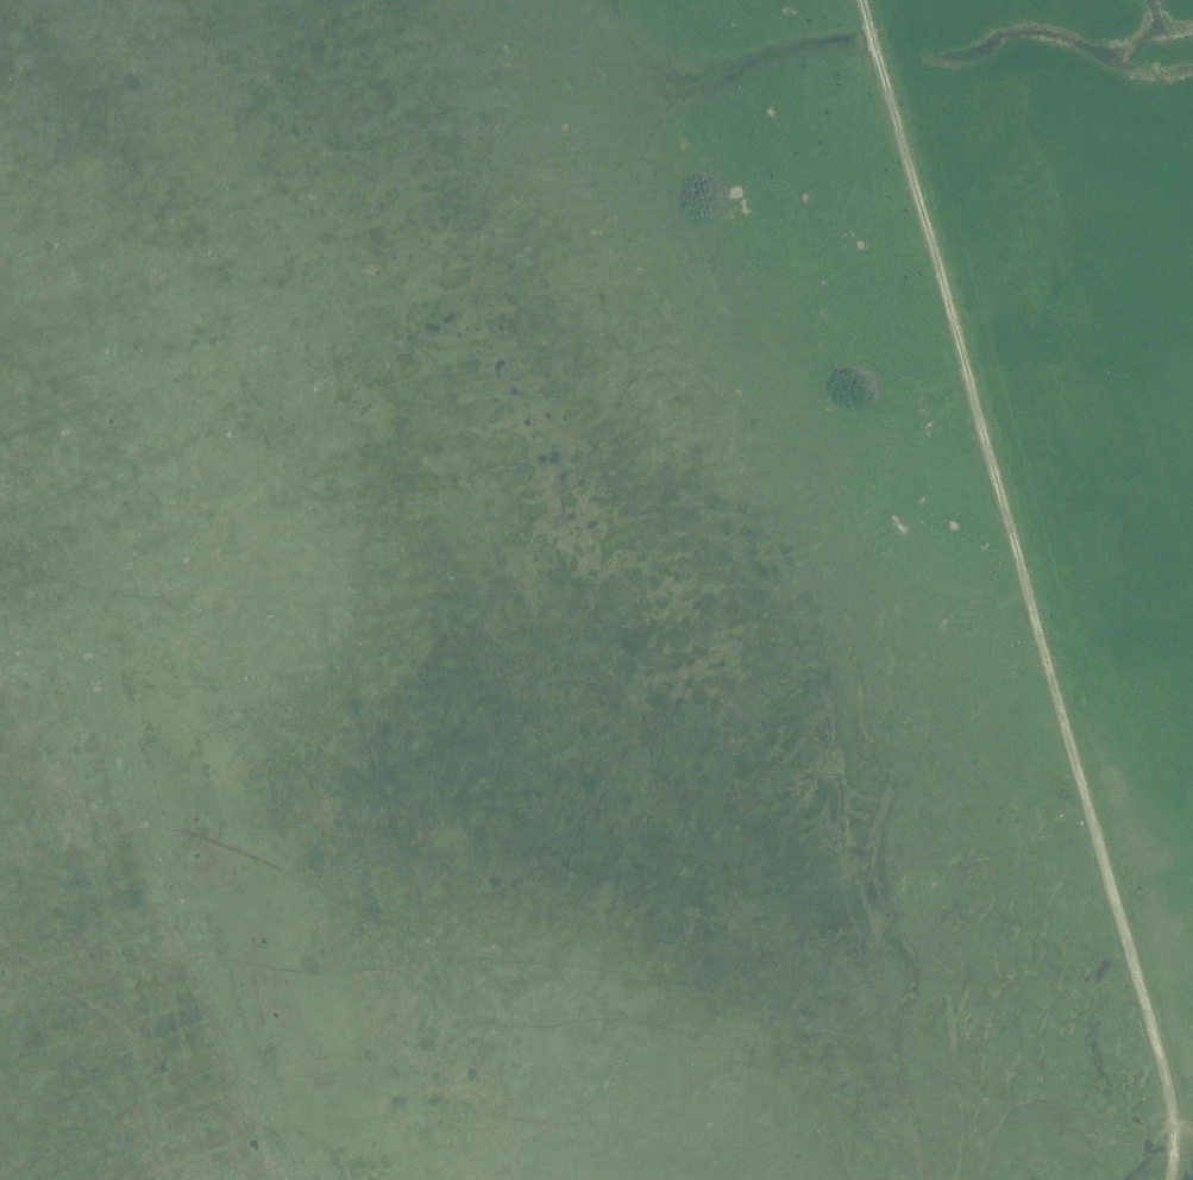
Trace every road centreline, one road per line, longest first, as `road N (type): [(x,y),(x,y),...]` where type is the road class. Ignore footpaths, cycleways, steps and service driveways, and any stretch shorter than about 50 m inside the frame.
road 1 (track): [(864,0),(884,108),(946,295),(1168,1087),(1169,1179)]

